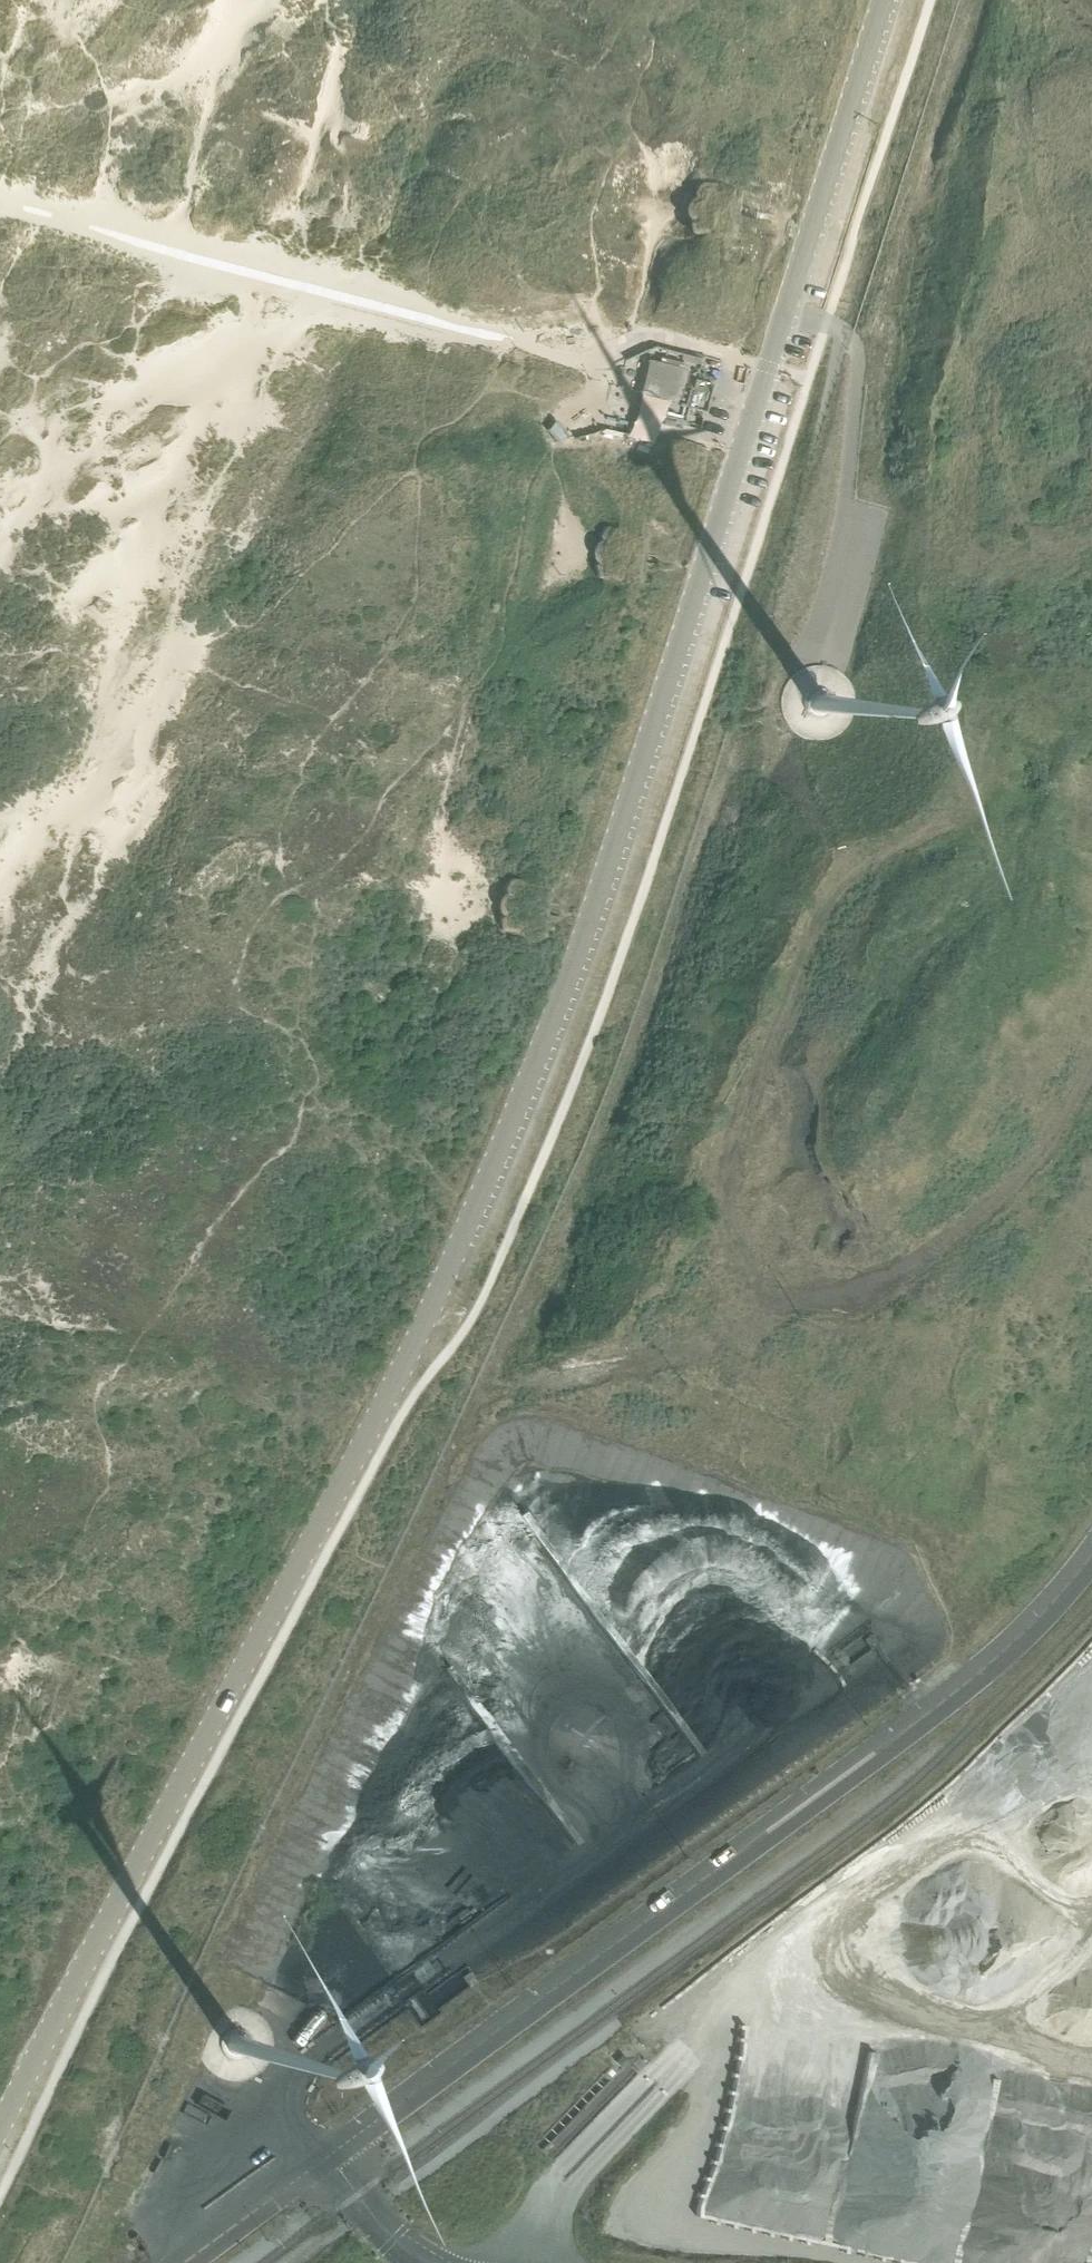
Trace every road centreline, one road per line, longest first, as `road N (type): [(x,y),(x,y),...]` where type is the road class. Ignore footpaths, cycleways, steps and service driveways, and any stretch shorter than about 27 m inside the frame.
road 1 (unclassified): [(0,2124),(430,1317),(533,1069),(590,920),(884,0)]

